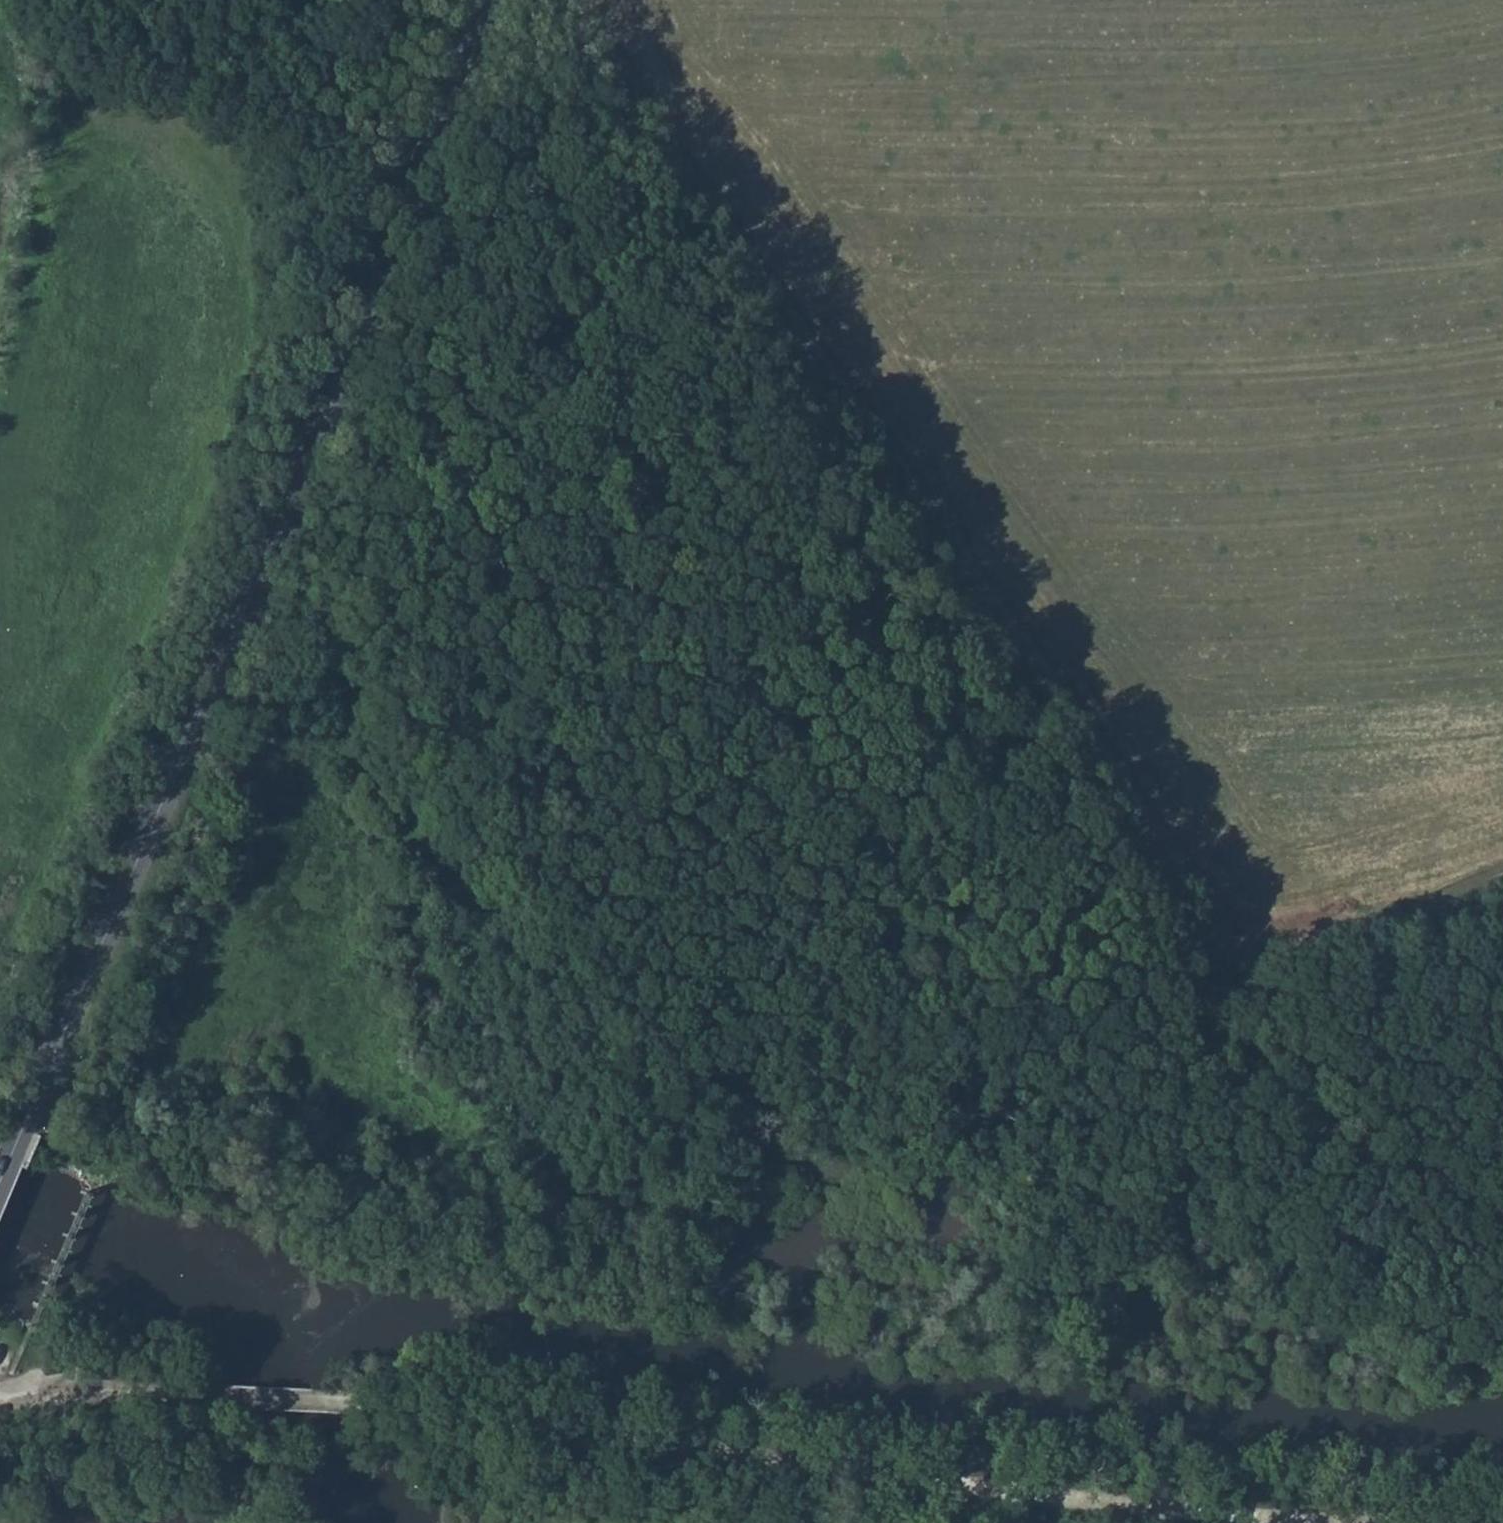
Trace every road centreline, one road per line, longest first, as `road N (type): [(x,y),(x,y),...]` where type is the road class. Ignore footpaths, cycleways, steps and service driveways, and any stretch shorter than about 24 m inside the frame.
road 1 (track): [(575,0),(763,307),(1204,919),(1235,938),(1317,941),(1502,870)]
road 2 (tertiary): [(0,1181),(351,345),(447,103),(471,0)]

